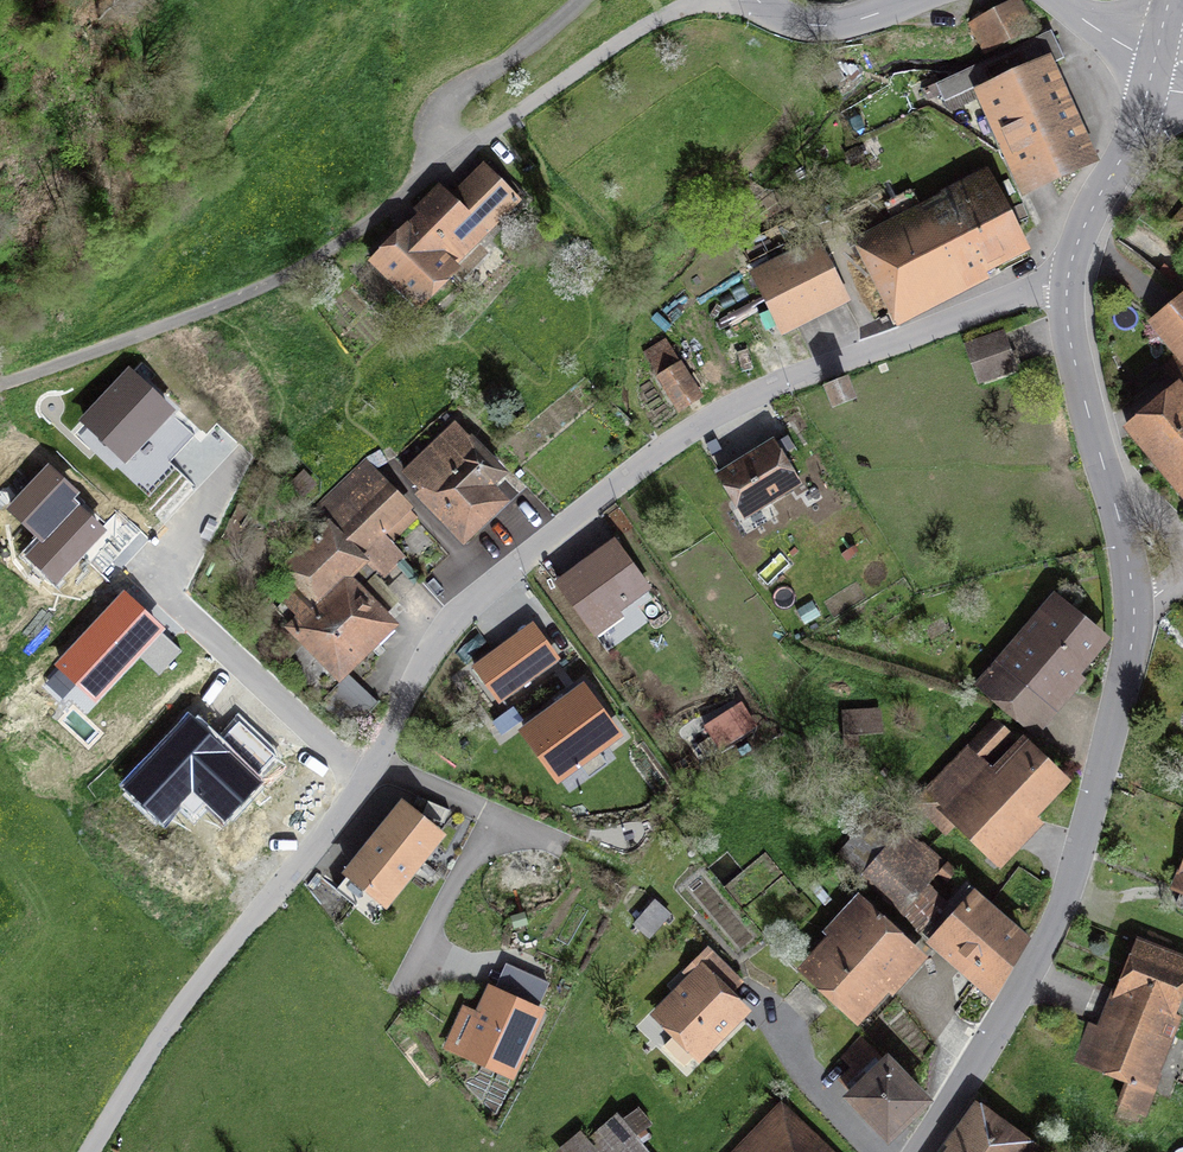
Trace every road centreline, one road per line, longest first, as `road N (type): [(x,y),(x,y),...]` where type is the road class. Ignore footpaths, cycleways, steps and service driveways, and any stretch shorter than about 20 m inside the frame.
road 1 (residential): [(90,1151),(186,1000),(346,804),(432,650),(470,603),(631,473),(729,409),(1068,277)]
road 2 (tertiary): [(916,1151),(993,1036),(1057,919),(1127,669),(1134,604)]
road 3 (residential): [(287,274),(345,241),(614,45),(696,0)]
road 4 (tertiary): [(1134,604),(1071,346),(1068,277)]
road 5 (track): [(0,384),(287,274)]
road 6 (tertiary): [(1068,277),(1085,223),(1135,133),(1152,72)]
road 7 (tertiary): [(757,0),(788,20),(819,24),(913,0)]

